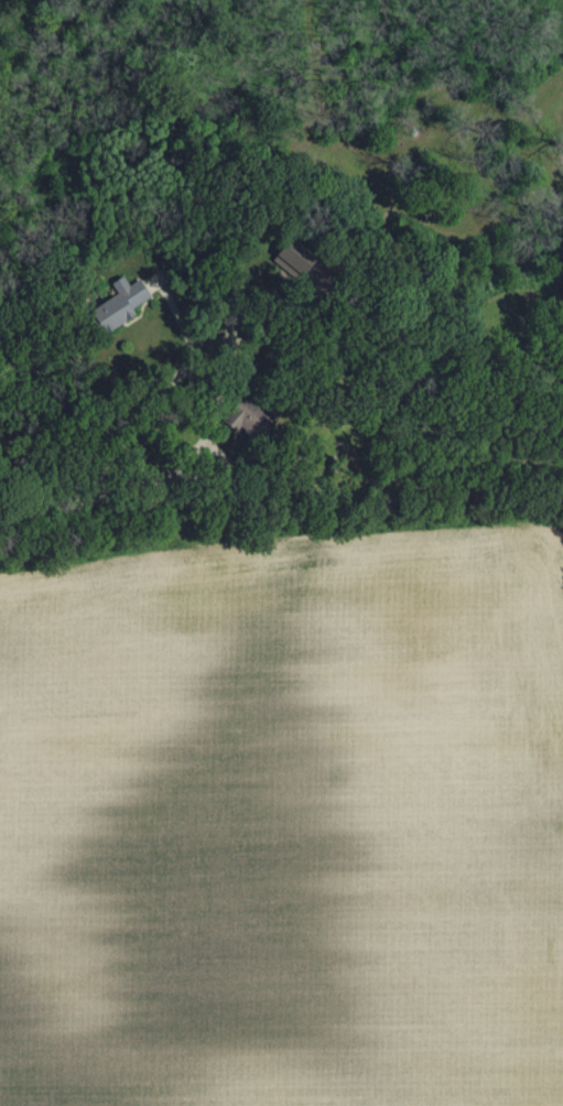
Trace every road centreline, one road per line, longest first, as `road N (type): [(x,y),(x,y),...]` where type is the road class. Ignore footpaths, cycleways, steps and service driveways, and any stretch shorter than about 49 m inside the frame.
road 1 (residential): [(436,451),(486,490),(549,436),(559,314),(515,196),(432,133),(378,167),(358,280),(378,353),(436,451)]
road 2 (residential): [(0,771),(79,769),(392,725),(505,675),(486,490)]

